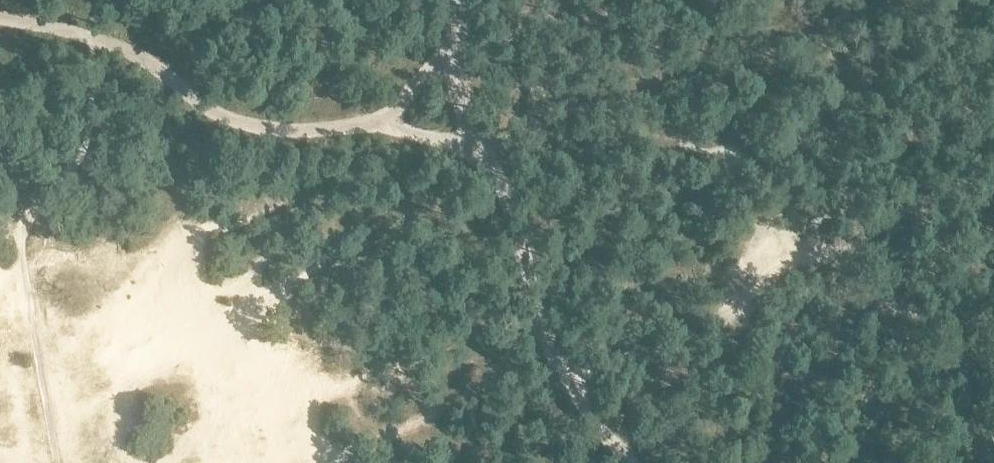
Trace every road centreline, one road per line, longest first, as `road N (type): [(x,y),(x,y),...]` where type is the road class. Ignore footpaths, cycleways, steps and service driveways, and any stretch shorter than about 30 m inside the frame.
road 1 (track): [(0,18),(118,48),(157,66),(212,110),(268,127),(369,125),(444,137),(489,162)]
road 2 (track): [(634,462),(586,410),(531,303),(517,228),(461,105),(451,47),(456,0)]
road 3 (track): [(348,462),(552,344)]

